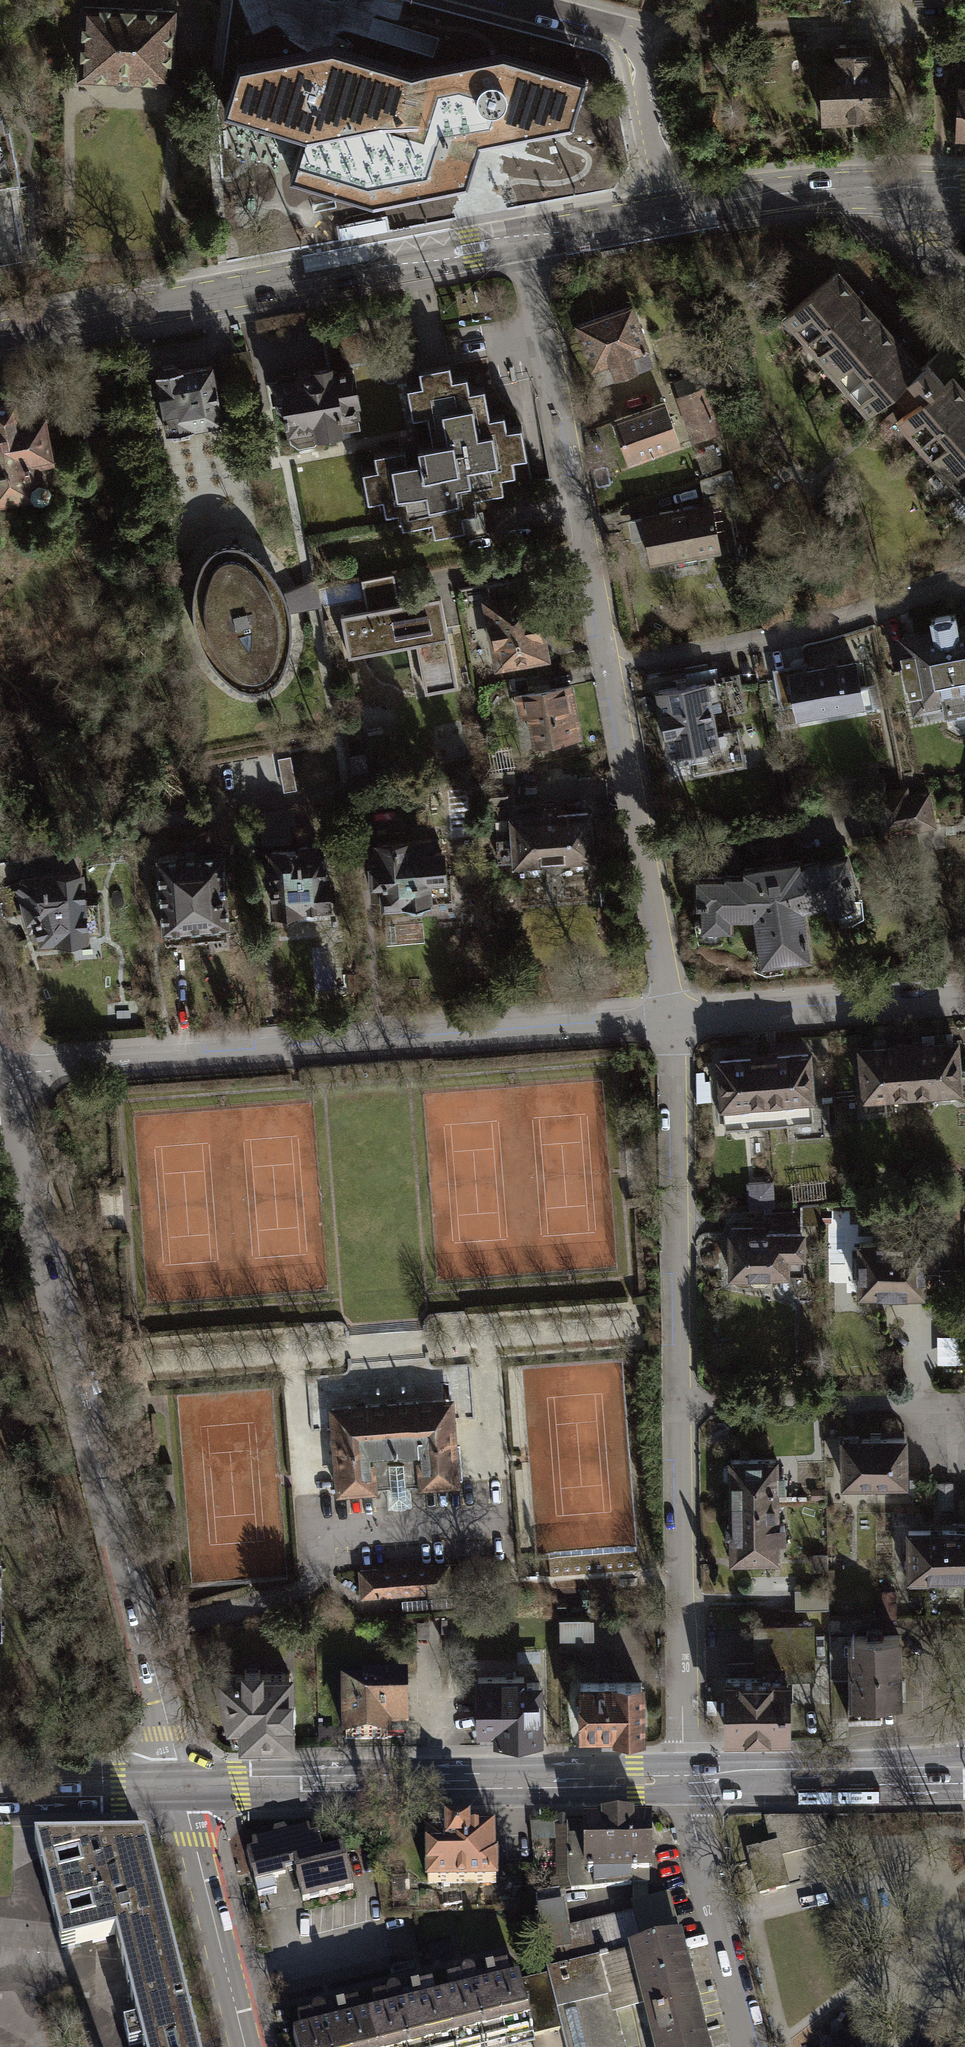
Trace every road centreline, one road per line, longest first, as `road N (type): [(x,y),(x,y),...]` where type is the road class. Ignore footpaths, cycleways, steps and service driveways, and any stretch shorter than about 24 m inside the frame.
road 1 (tertiary): [(7,1074),(181,1784)]
road 2 (residential): [(7,1074),(674,1023)]
road 3 (secondary): [(0,336),(529,237)]
road 4 (primary): [(181,1784),(692,1779)]
road 5 (residential): [(529,237),(609,669)]
road 6 (residential): [(680,1405),(674,1023)]
road 7 (residential): [(680,1405),(692,1779)]
road 8 (residential): [(609,669),(779,639),(964,580)]
road 9 (residential): [(609,669),(674,1023)]
road 10 (residential): [(501,0),(620,32),(637,47),(667,210)]
road 11 (residential): [(674,1023),(964,1001)]
road 12 (residential): [(692,1779),(697,1834),(752,2046)]
road 13 (primary): [(692,1779),(964,1775)]
road 14 (tertiary): [(181,1784),(246,2046)]
road 15 (secondary): [(667,210),(821,189),(906,187)]
road 16 (primary): [(0,1788),(181,1784)]
road 17 (secondary): [(529,237),(667,210)]

